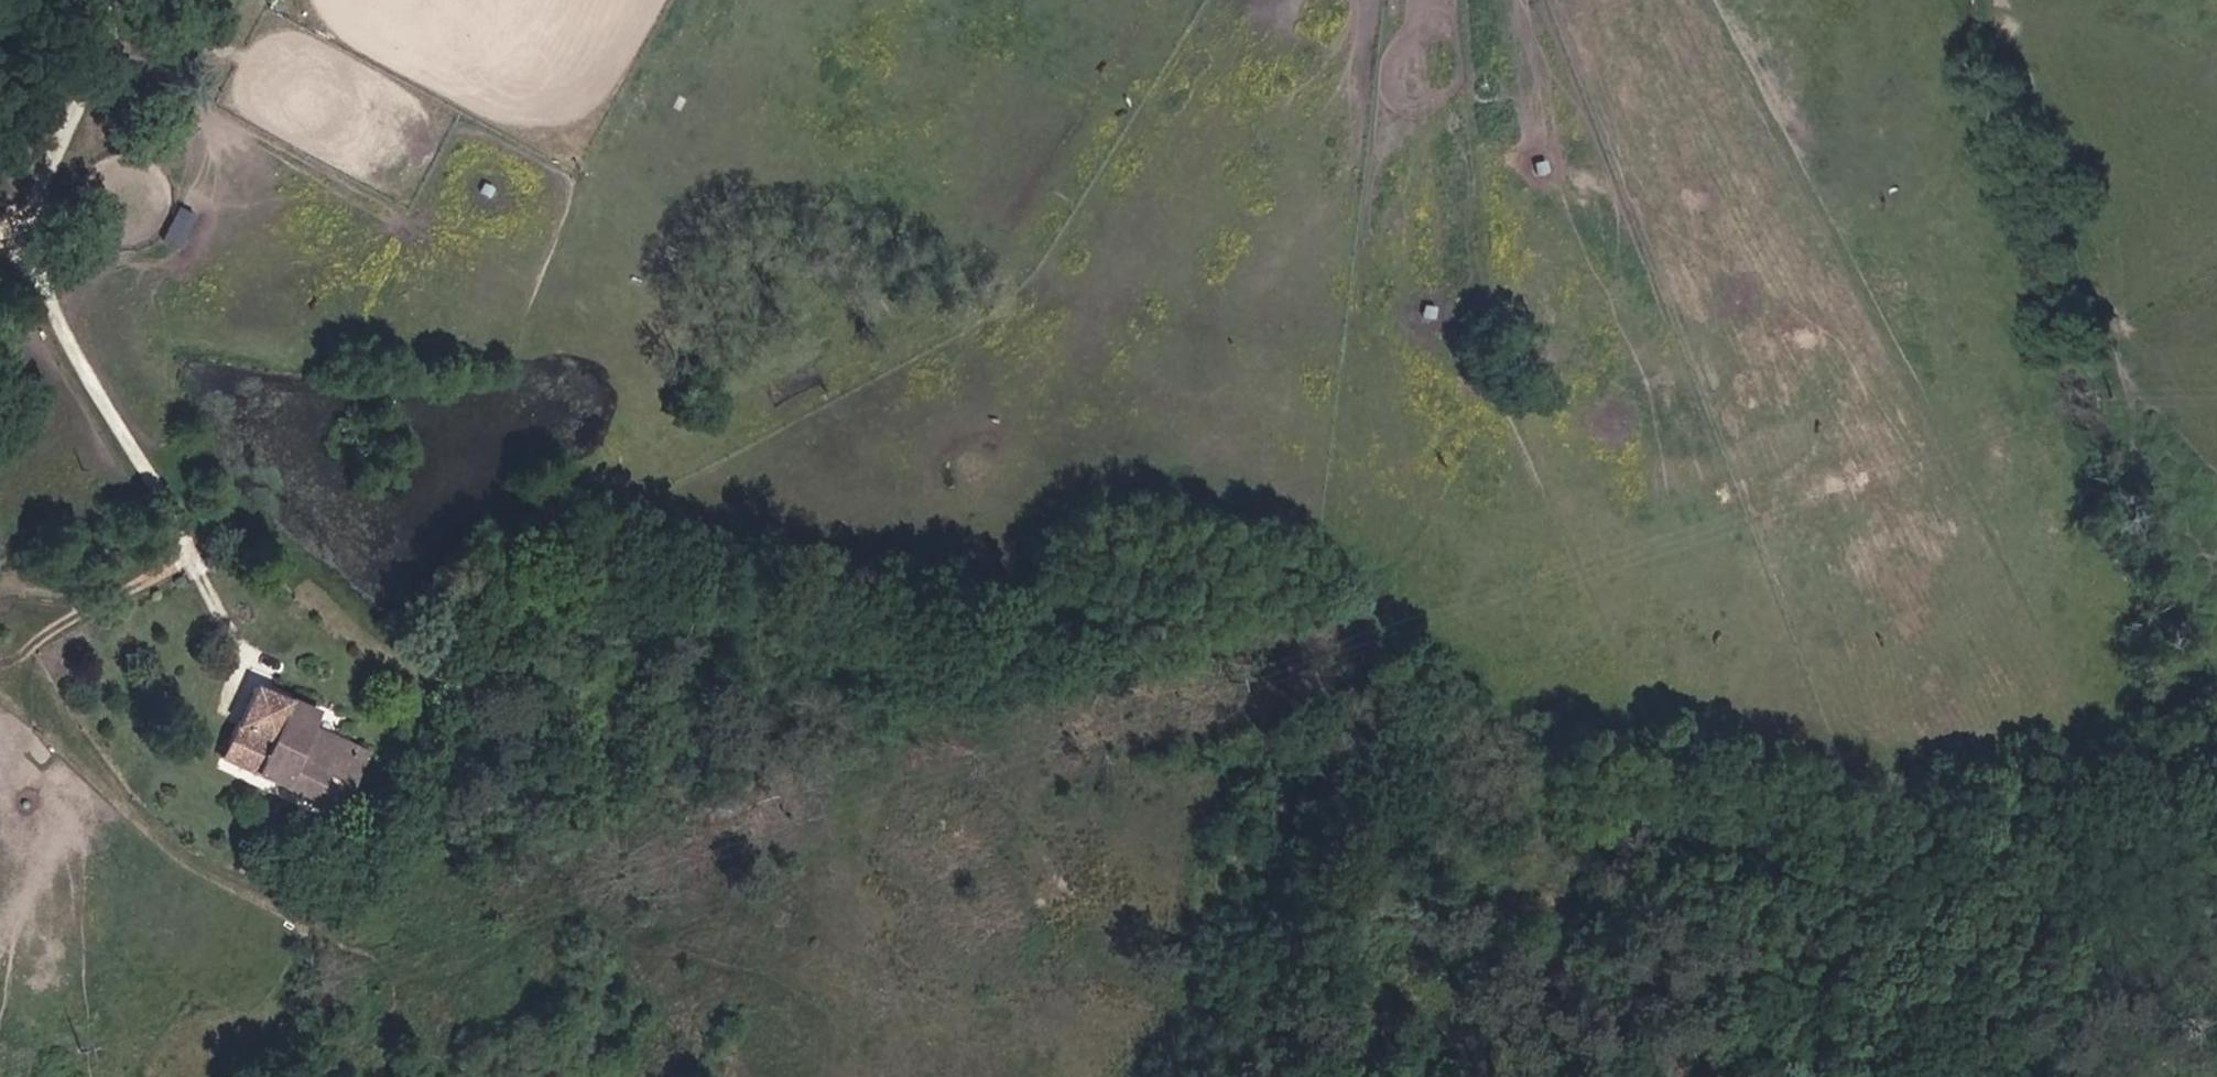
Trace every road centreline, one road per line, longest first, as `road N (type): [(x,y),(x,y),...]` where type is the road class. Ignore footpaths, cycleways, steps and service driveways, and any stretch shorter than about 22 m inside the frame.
road 1 (track): [(240,660),(57,312),(32,202),(133,0)]
road 2 (track): [(1804,678),(1545,0)]

